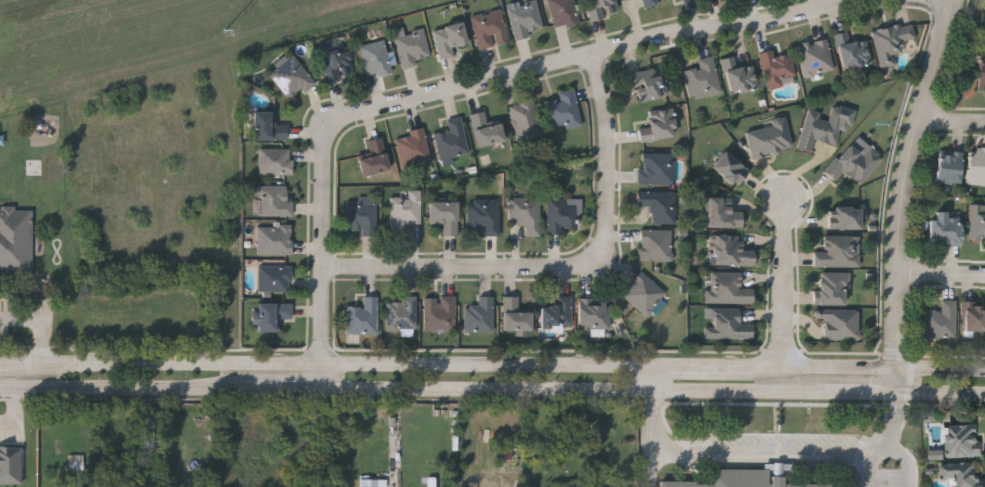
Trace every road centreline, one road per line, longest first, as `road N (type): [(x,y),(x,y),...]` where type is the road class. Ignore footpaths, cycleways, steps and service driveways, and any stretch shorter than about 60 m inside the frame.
road 1 (secondary): [(549,364),(11,365)]
road 2 (residential): [(333,129),(677,34),(757,27),(850,0)]
road 3 (tertiary): [(901,367),(907,207),(956,0)]
road 4 (secondary): [(549,389),(901,391)]
road 5 (residential): [(328,270),(561,271),(605,262)]
road 6 (residential): [(322,387),(333,129)]
road 7 (secondary): [(0,387),(247,386)]
road 8 (secondary): [(322,387),(549,389)]
road 9 (residential): [(605,262),(611,107),(590,58)]
road 10 (residential): [(788,200),(786,366)]
road 11 (secondary): [(901,367),(754,366)]

